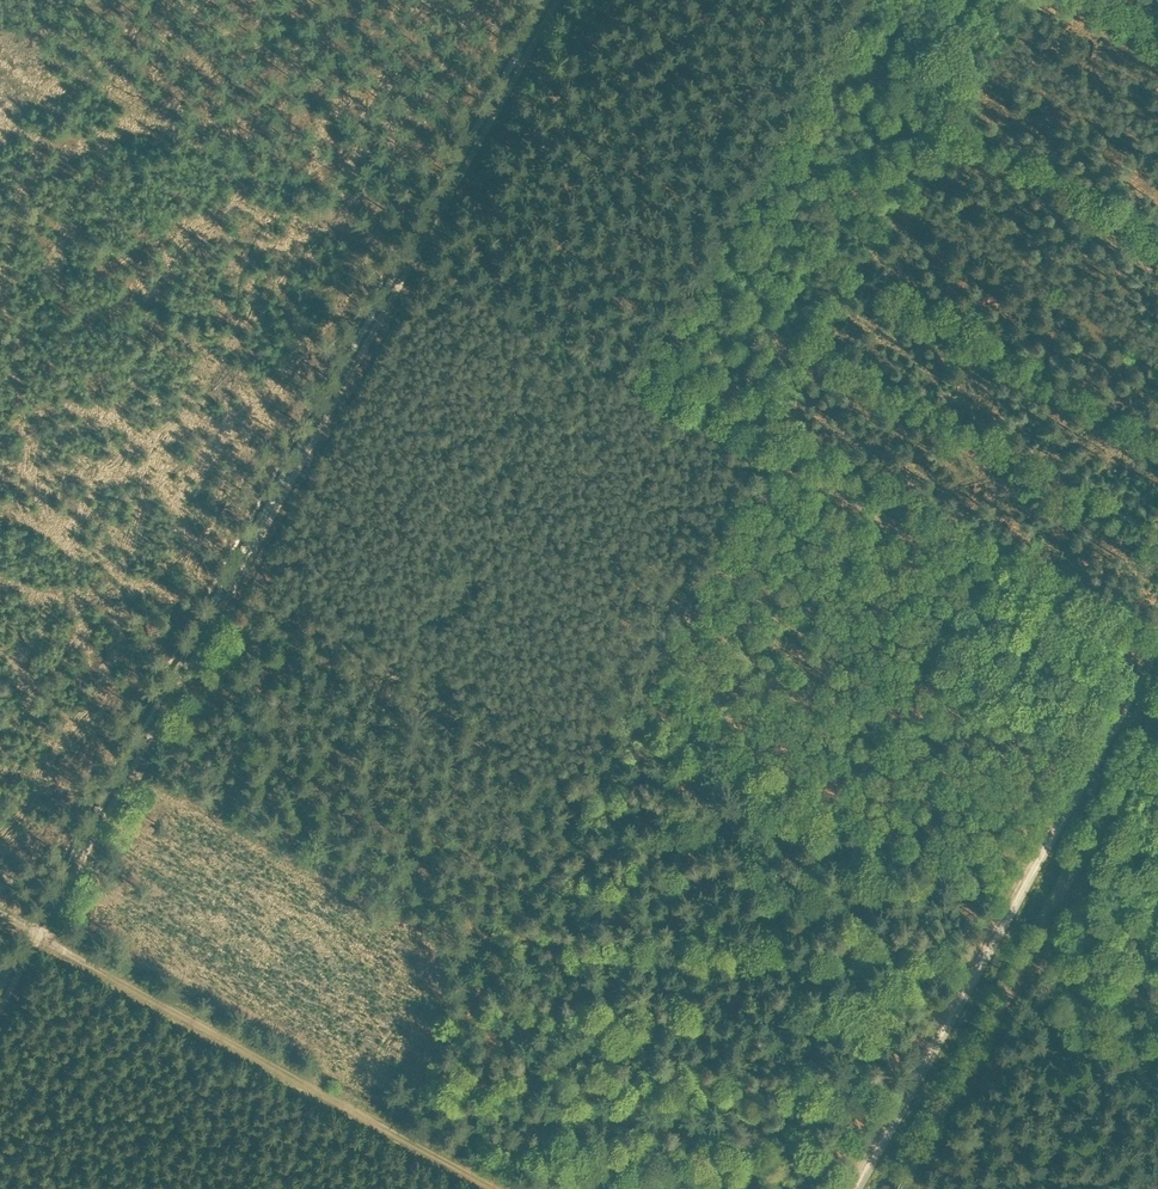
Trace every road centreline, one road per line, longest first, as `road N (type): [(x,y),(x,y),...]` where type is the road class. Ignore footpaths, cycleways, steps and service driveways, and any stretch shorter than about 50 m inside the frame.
road 1 (track): [(0,1010),(559,0)]
road 2 (track): [(850,1188),(1157,634)]

